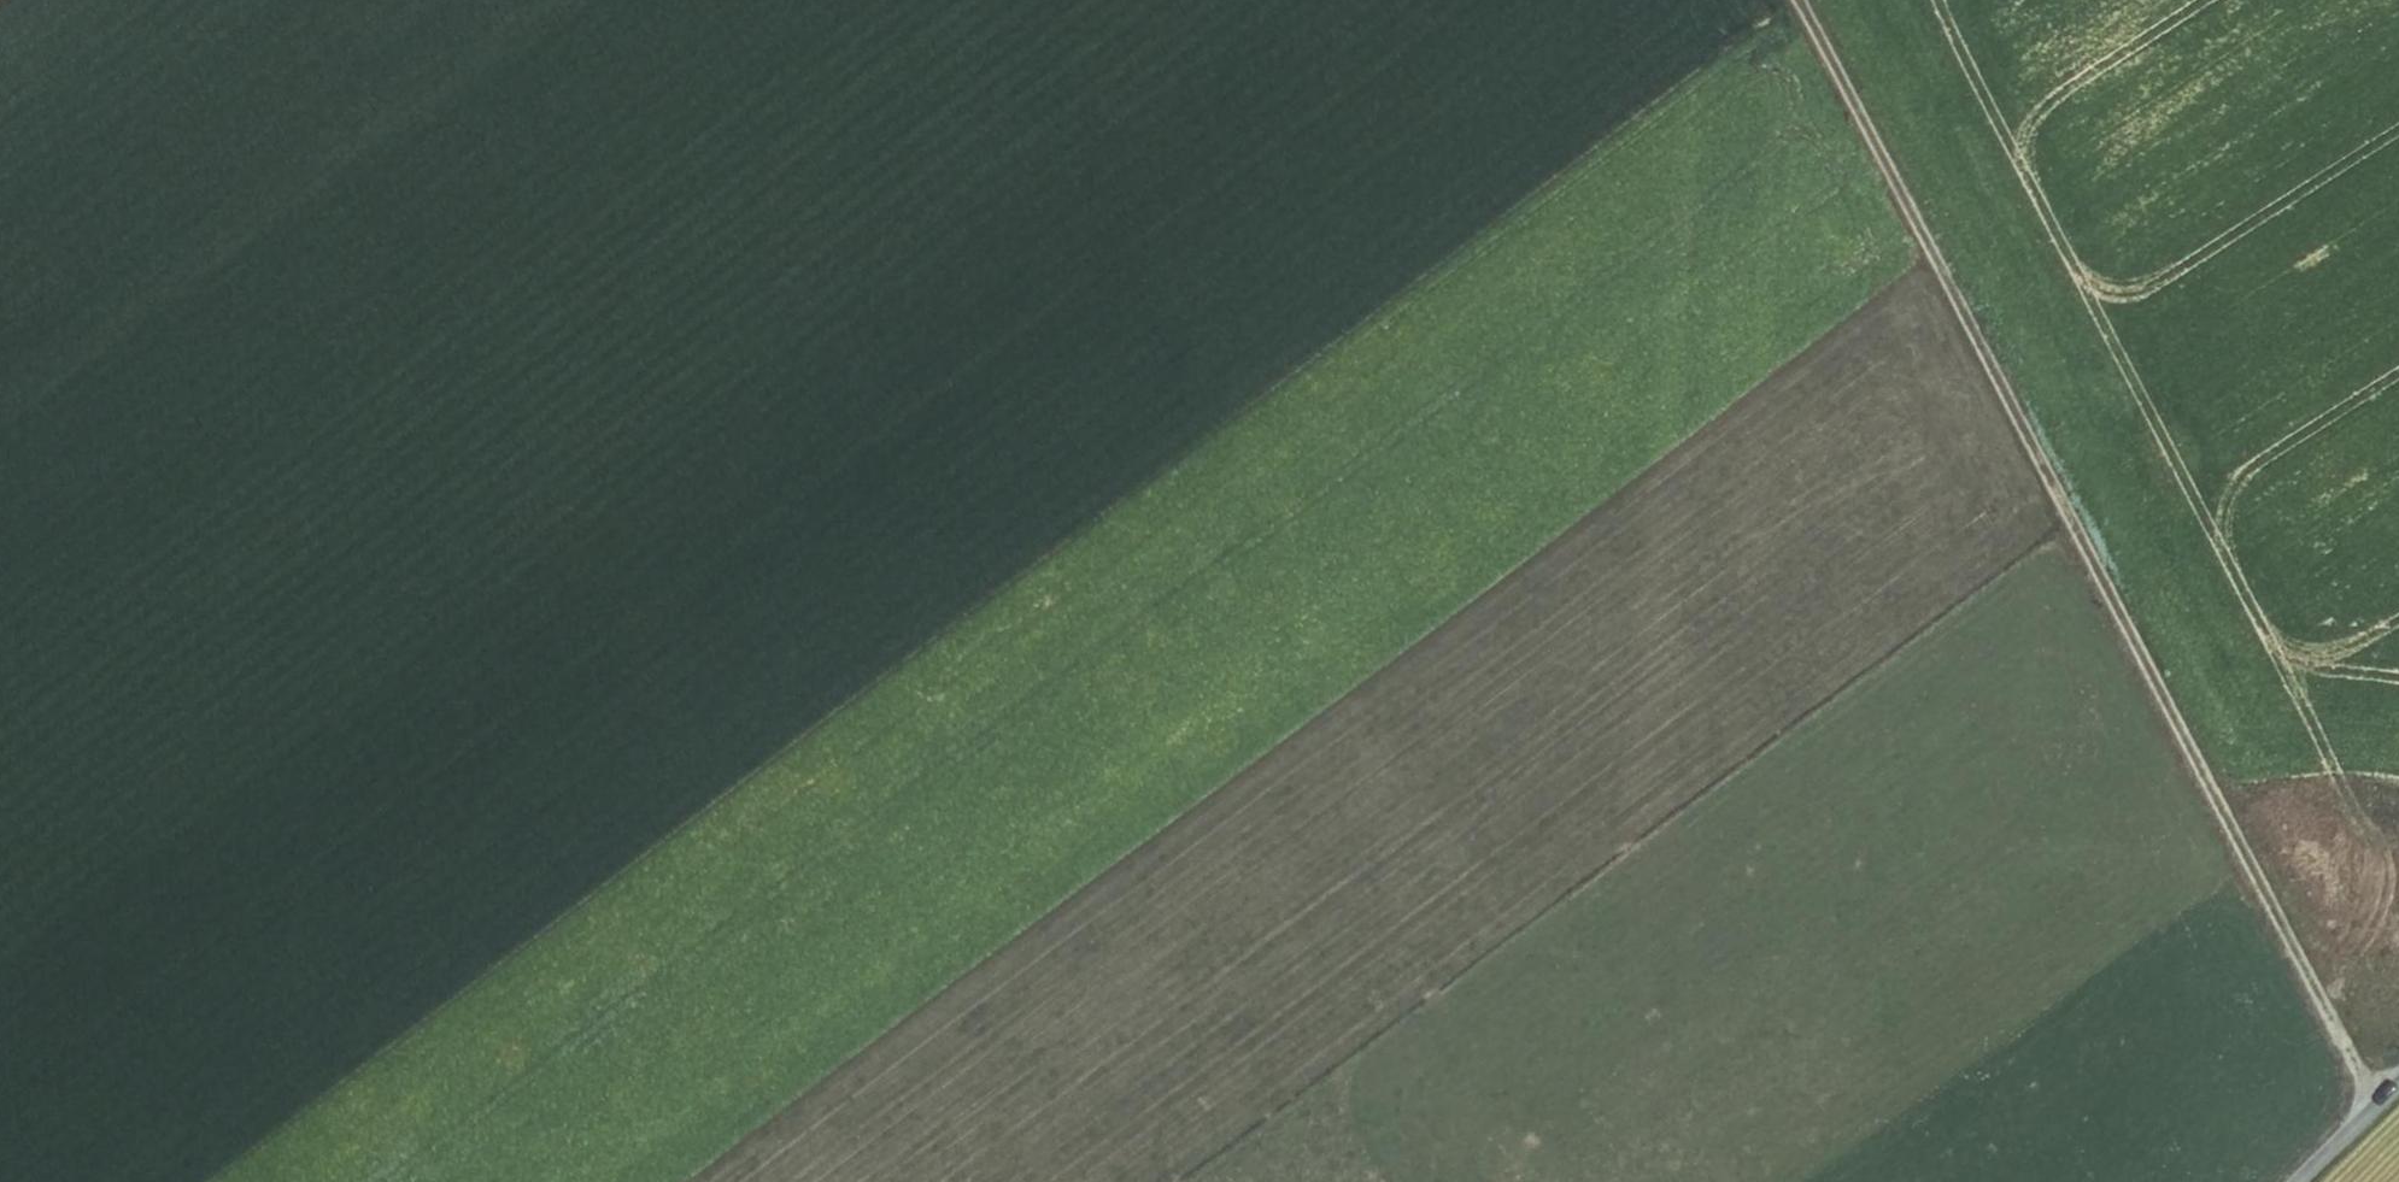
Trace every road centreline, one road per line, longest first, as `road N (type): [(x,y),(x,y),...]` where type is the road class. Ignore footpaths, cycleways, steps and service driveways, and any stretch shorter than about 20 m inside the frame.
road 1 (track): [(2376,1108),(1793,0)]
road 2 (unclassified): [(2299,1181),(2398,1086)]

